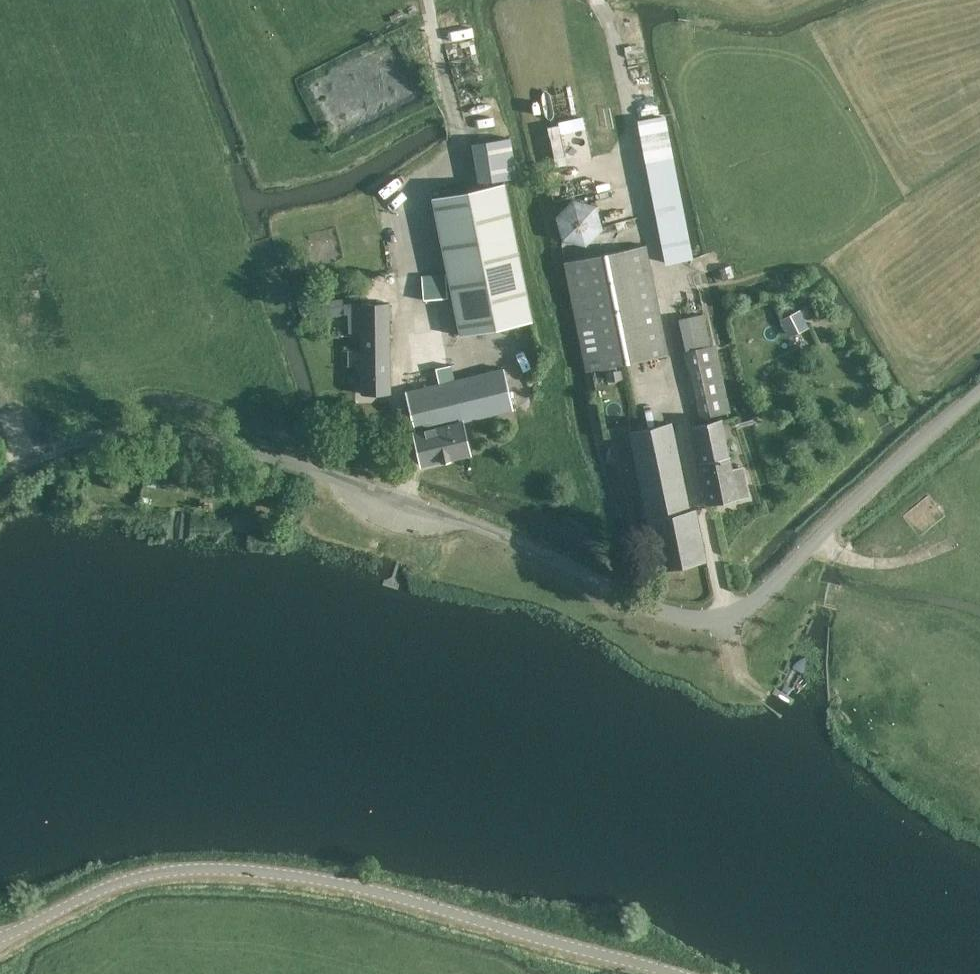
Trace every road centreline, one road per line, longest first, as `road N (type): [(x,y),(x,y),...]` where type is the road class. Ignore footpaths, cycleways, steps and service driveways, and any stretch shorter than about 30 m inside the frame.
road 1 (unclassified): [(0,471),(111,435),(238,450),(478,527),(672,615),(711,618),(765,593),(979,392)]
road 2 (unclassified): [(0,941),(140,879),(245,872),(416,901),(676,973)]
road 3 (track): [(725,615),(609,17),(597,0)]
road 4 (track): [(979,655),(965,631),(779,579)]
road 5 (track): [(818,537),(838,554),(868,562),(907,560),(957,541)]

